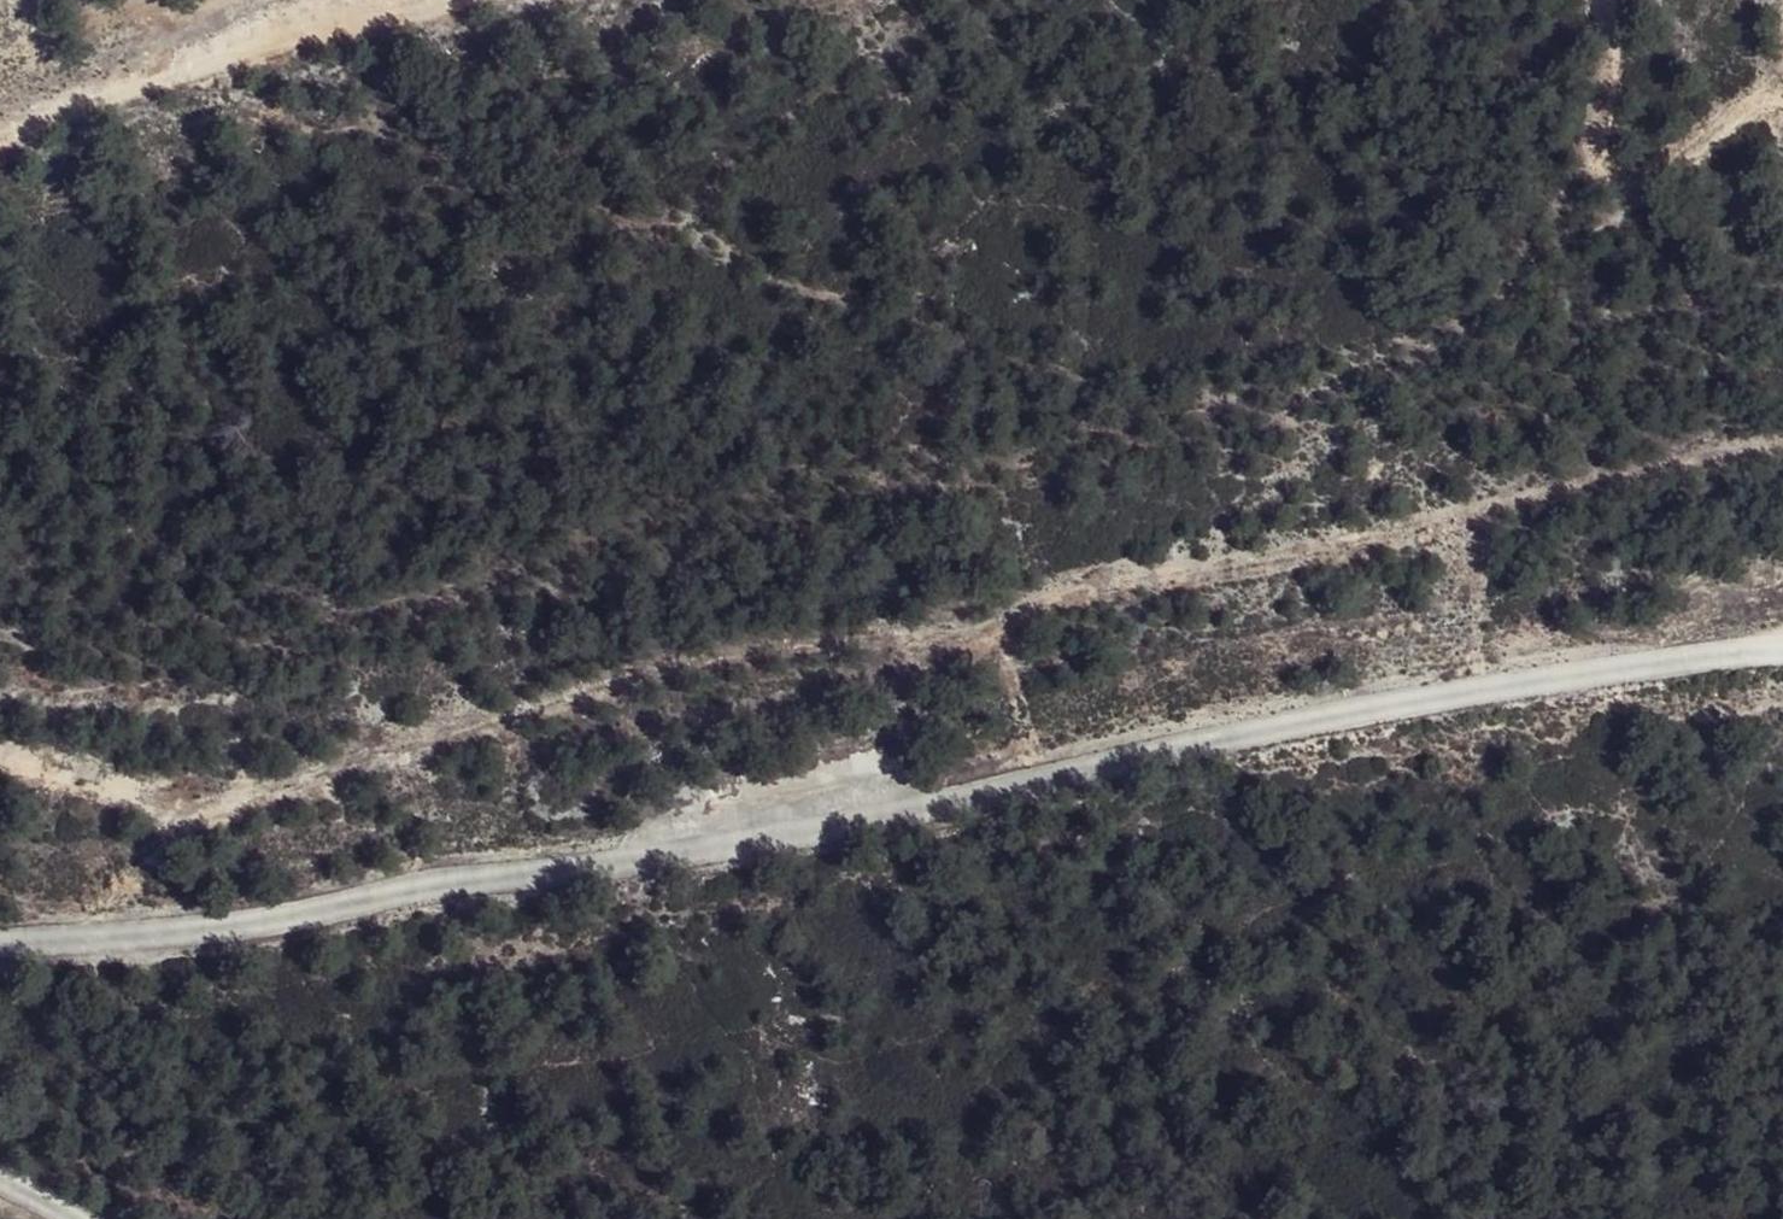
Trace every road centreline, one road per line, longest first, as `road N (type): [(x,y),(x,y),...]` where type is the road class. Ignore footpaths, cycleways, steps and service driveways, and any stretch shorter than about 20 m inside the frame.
road 1 (unclassified): [(0,934),(295,909),(739,822),(1419,705),(1782,670)]
road 2 (track): [(0,131),(192,51),(401,0)]

